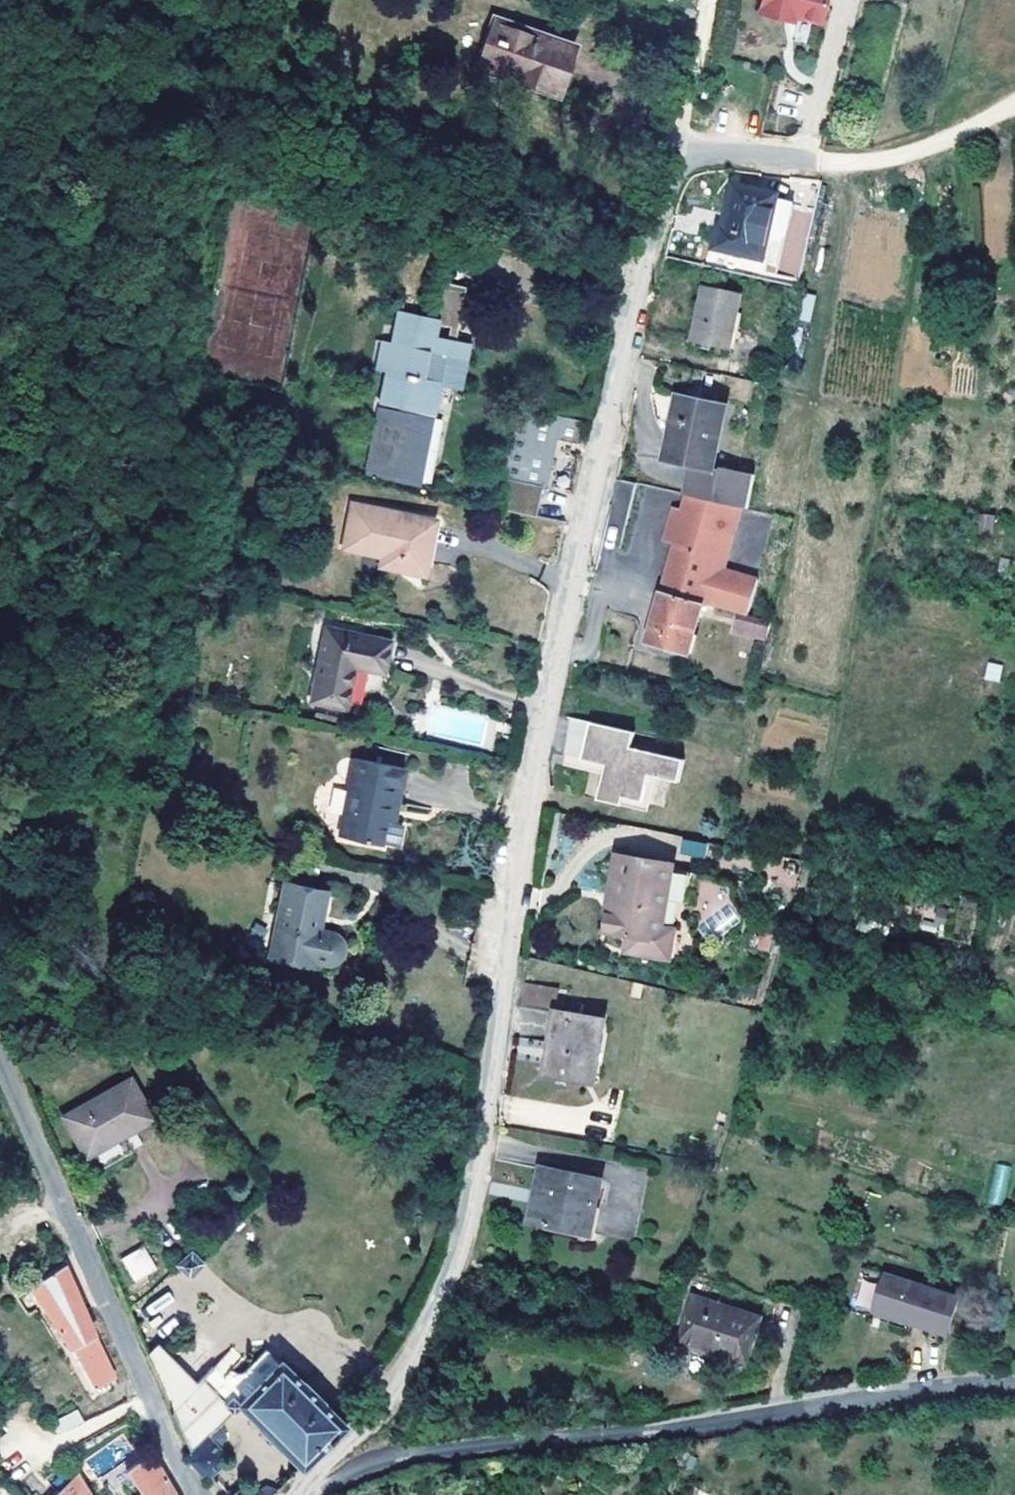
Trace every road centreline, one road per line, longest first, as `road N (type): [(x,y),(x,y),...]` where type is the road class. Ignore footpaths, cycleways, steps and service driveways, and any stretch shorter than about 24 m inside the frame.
road 1 (residential): [(308,1494),(402,1382),(462,1254),(549,713),(632,323),(676,172),(701,157),(812,168)]
road 2 (residential): [(315,1494),(407,1461),(572,1447),(956,1388),(1014,1390)]
road 3 (residential): [(5,1076),(203,1494)]
road 4 (track): [(812,168),(895,165),(1014,110)]
road 5 (track): [(686,164),(681,125),(707,0)]

